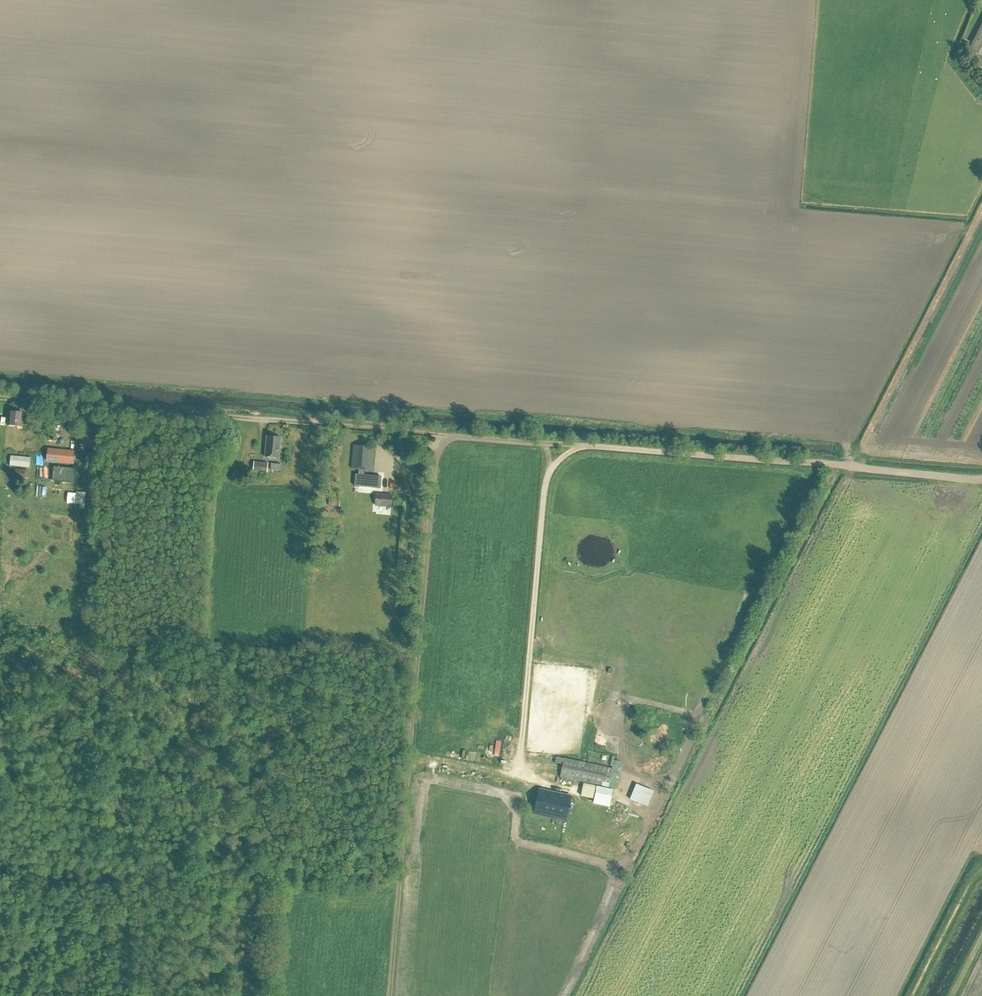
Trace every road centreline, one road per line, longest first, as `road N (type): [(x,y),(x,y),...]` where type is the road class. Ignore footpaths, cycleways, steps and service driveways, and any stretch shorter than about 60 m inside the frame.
road 1 (track): [(981,479),(0,394)]
road 2 (track): [(442,432),(391,995)]
road 3 (track): [(591,445),(568,451),(545,482),(520,768),(546,783)]

